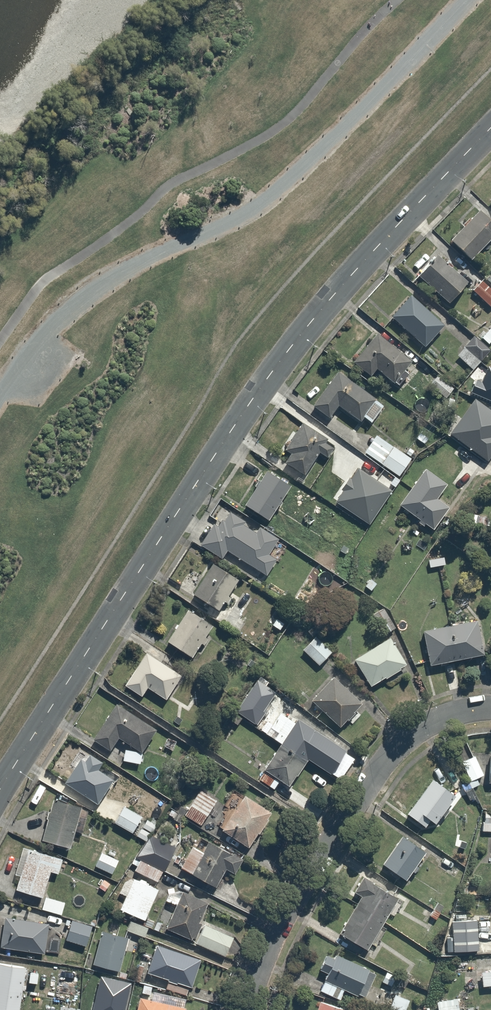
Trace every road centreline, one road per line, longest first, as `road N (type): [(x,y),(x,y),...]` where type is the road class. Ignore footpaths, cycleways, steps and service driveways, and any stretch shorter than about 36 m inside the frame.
road 1 (secondary): [(0,790),(279,361),(490,128)]
road 2 (track): [(467,0),(267,199),(65,299),(0,386)]
road 3 (residential): [(490,709),(435,722),(395,750),(281,922),(246,1009)]

